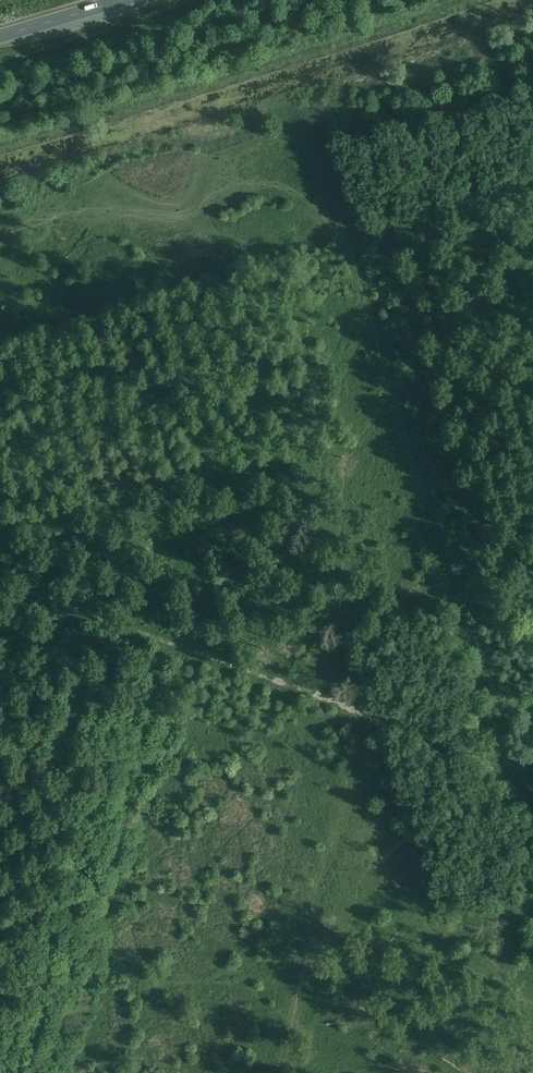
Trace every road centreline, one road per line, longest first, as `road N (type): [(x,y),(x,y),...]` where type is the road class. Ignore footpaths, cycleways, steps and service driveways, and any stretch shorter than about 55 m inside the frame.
road 1 (track): [(532,774),(0,582)]
road 2 (trunk): [(0,36),(124,0)]

